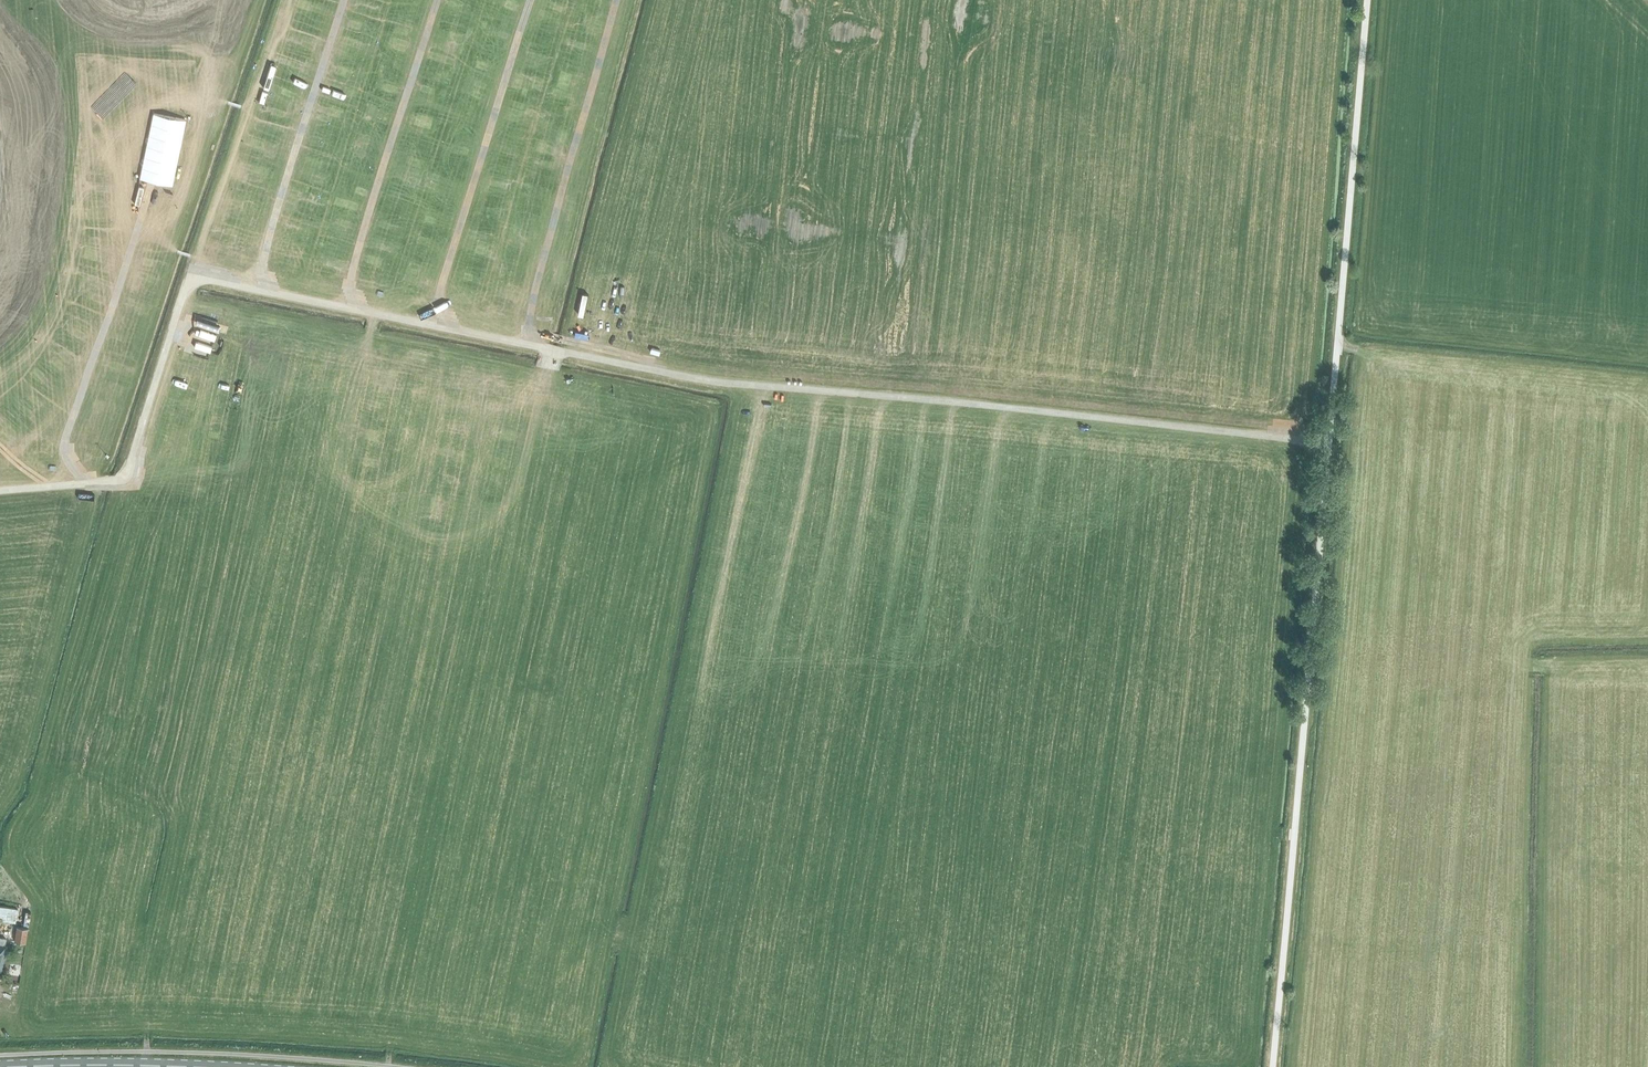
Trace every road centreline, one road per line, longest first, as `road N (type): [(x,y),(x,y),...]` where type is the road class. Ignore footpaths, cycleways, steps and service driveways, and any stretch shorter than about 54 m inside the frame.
road 1 (unclassified): [(1273,1066),(1367,0)]
road 2 (primary): [(0,1066),(239,1066)]

